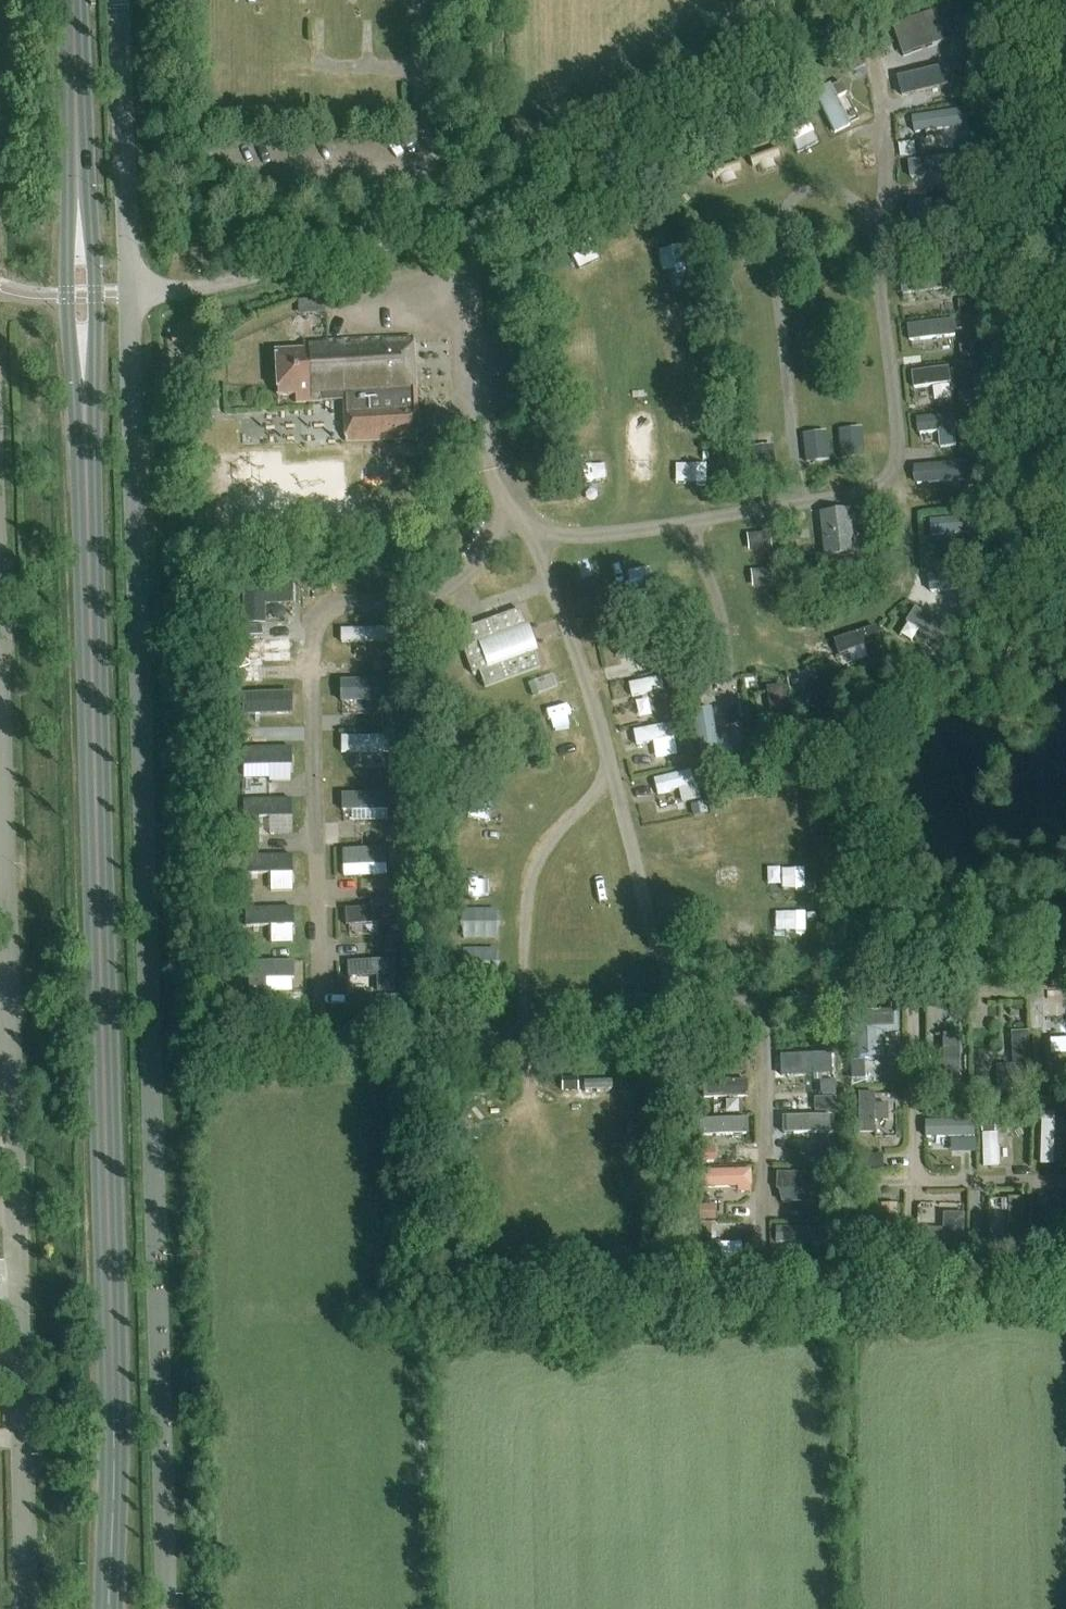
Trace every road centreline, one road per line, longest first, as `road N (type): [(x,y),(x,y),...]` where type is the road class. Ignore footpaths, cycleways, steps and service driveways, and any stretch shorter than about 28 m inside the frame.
road 1 (primary): [(109,1608),(113,1339),(88,305),(71,0)]
road 2 (unclassified): [(168,1608),(119,0)]
road 3 (residential): [(28,1608),(0,646)]
road 4 (track): [(129,298),(475,224),(559,187)]

